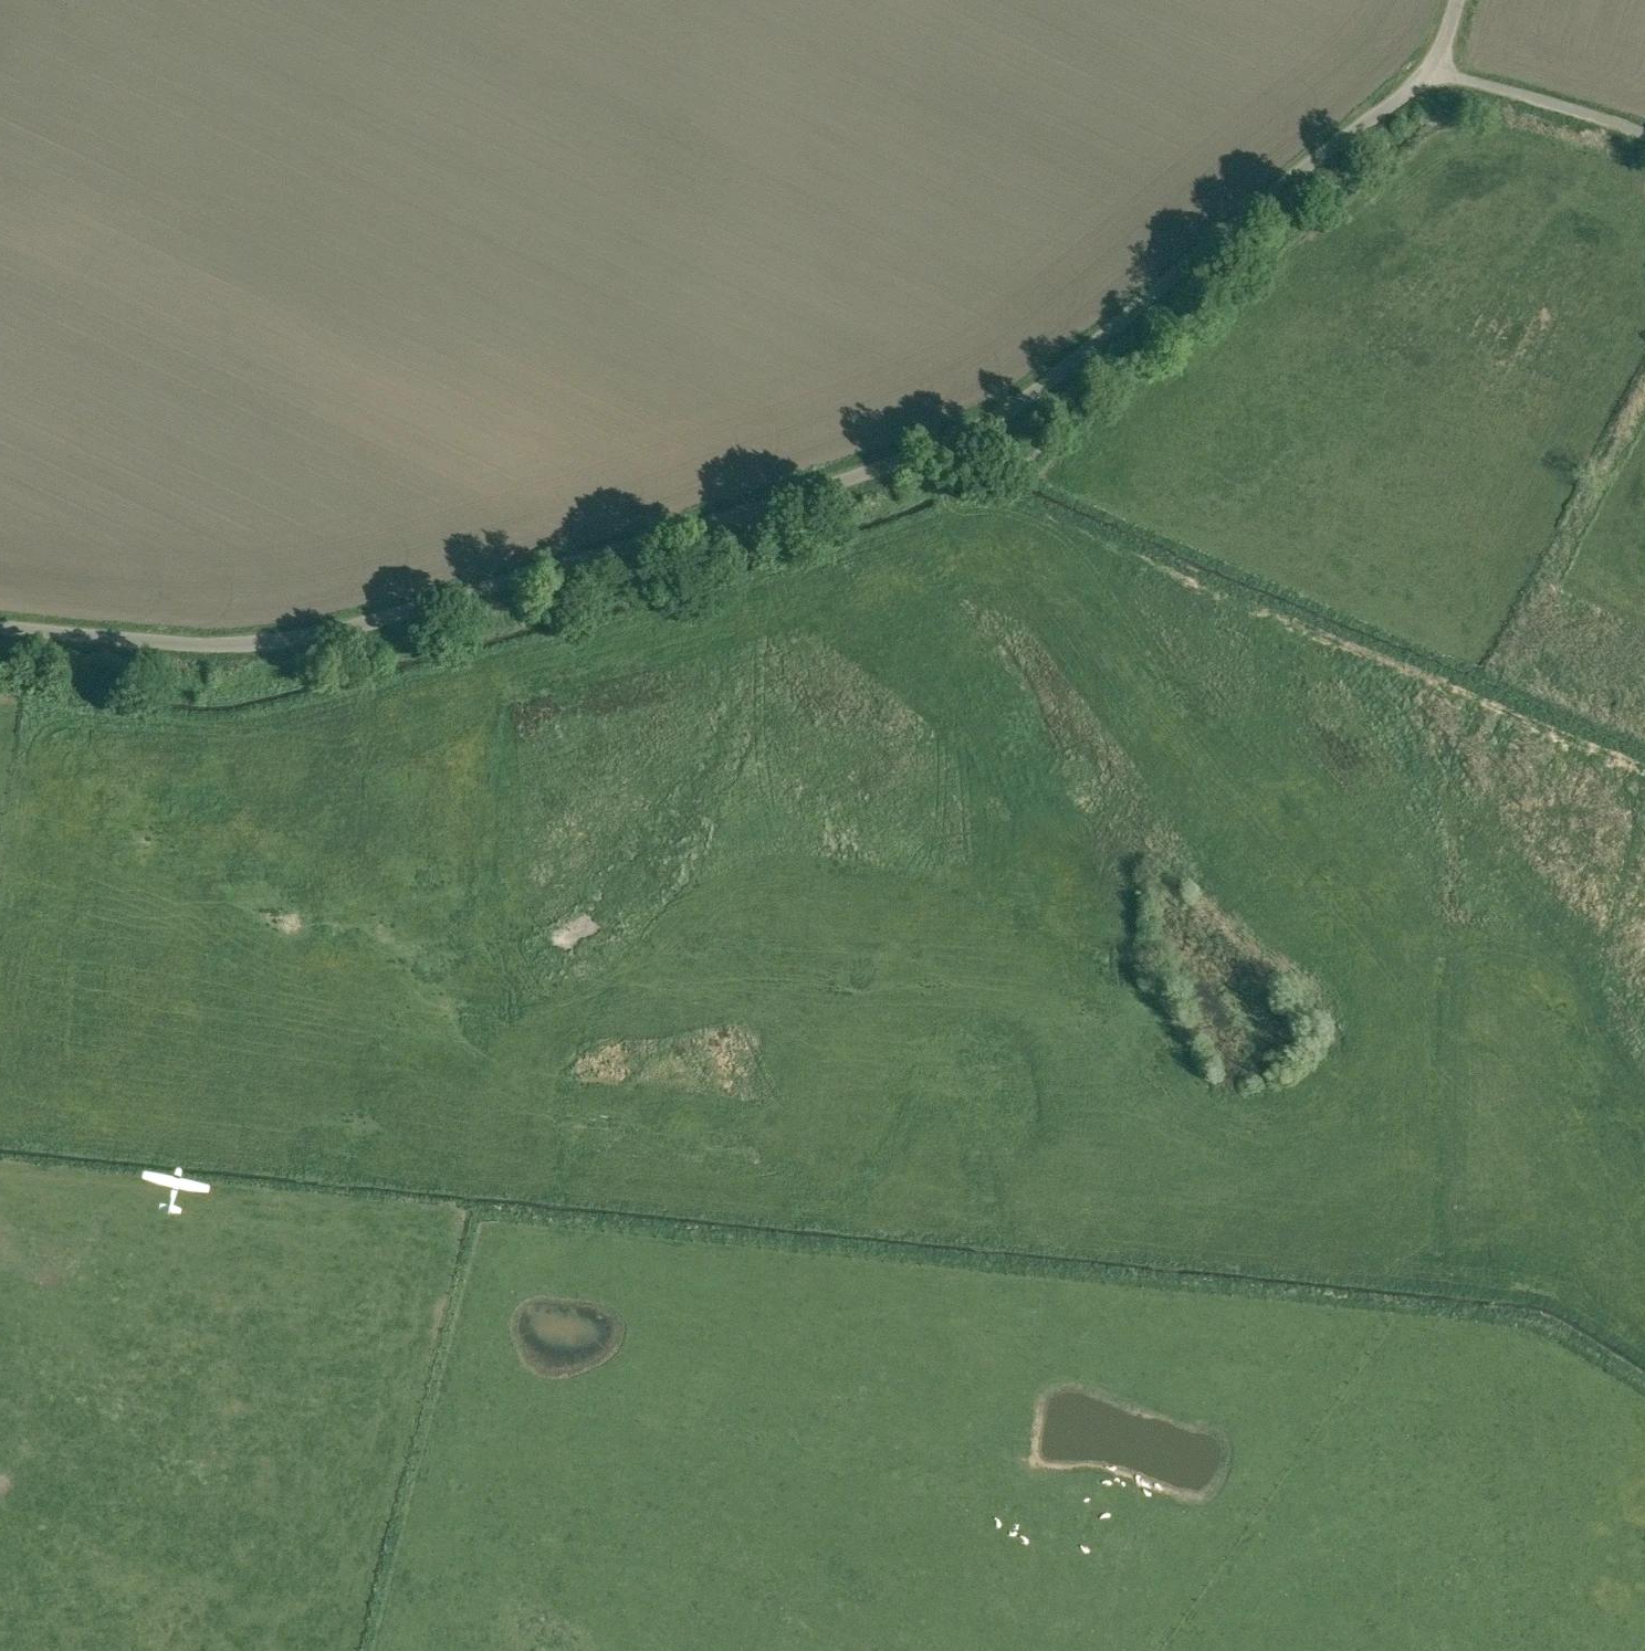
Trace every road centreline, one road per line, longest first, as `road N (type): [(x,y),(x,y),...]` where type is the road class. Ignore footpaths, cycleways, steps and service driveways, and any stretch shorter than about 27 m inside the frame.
road 1 (residential): [(0,644),(195,656),(477,600),(754,526),(1040,410),(1198,258),(1422,94),(1468,0)]

